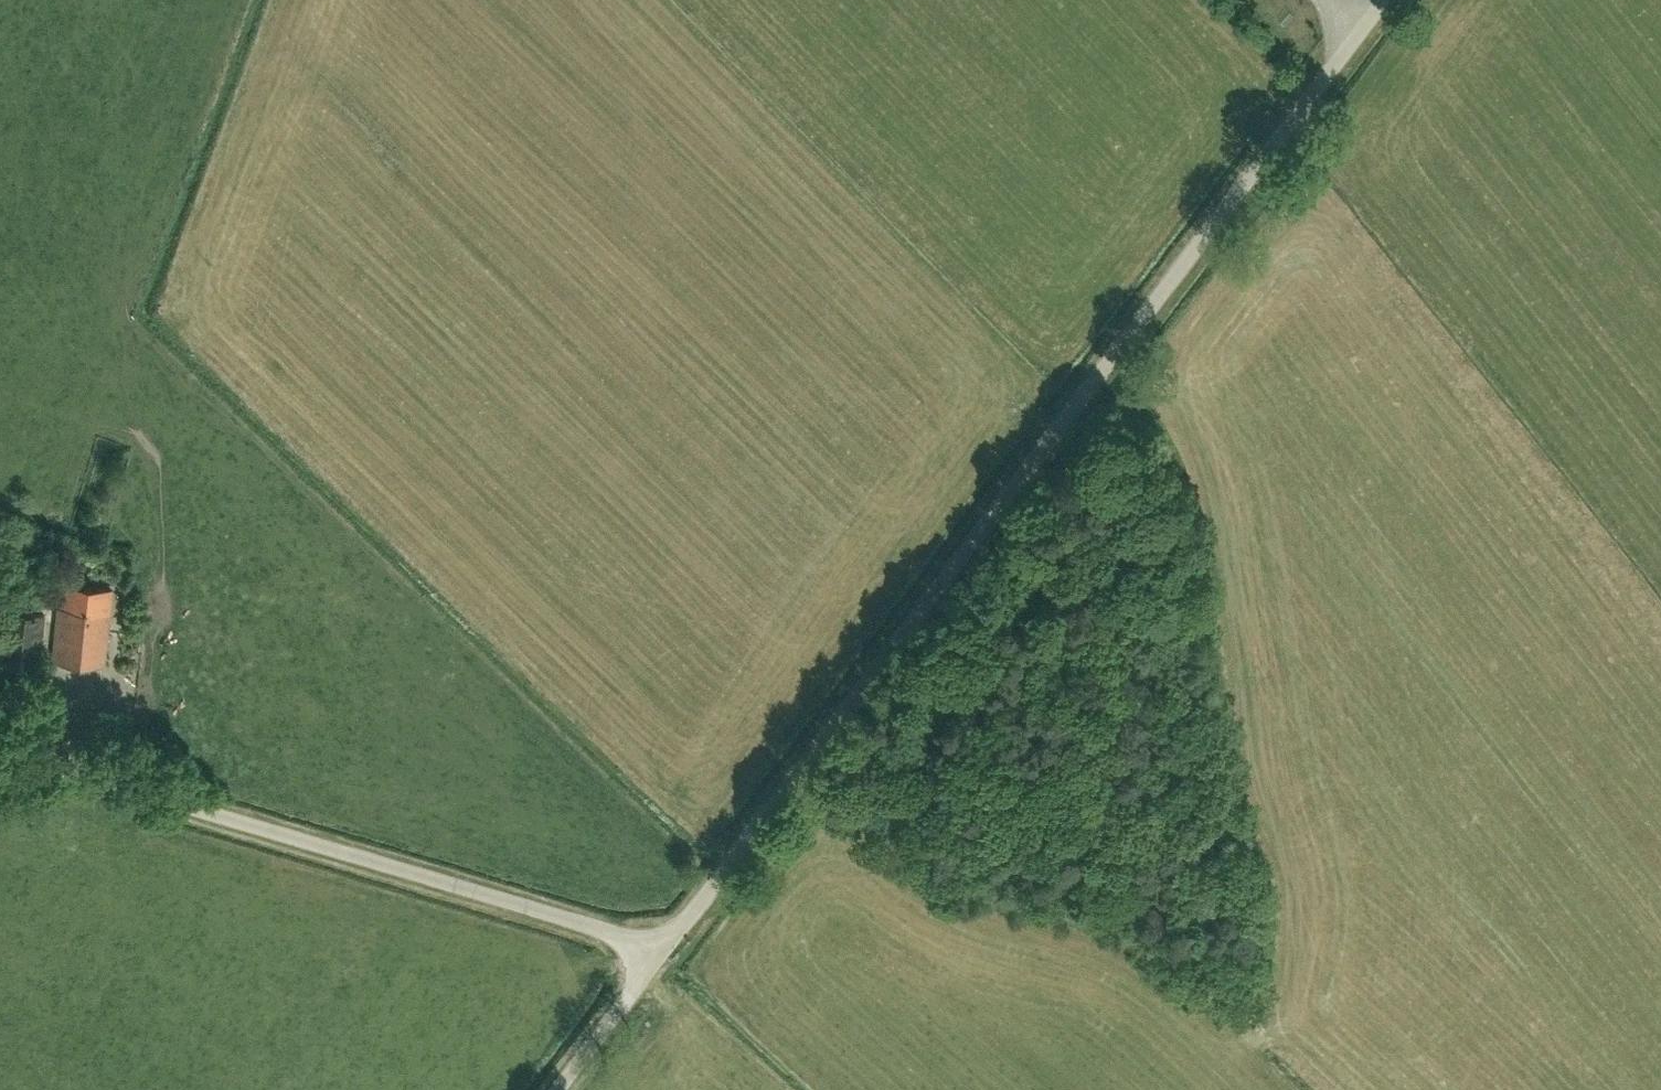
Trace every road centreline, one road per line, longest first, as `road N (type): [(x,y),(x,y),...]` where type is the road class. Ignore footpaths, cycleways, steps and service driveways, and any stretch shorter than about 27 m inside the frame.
road 1 (unclassified): [(663,950),(1374,0)]
road 2 (unclassified): [(663,950),(0,753)]
road 3 (unclassified): [(557,1089),(663,950)]

